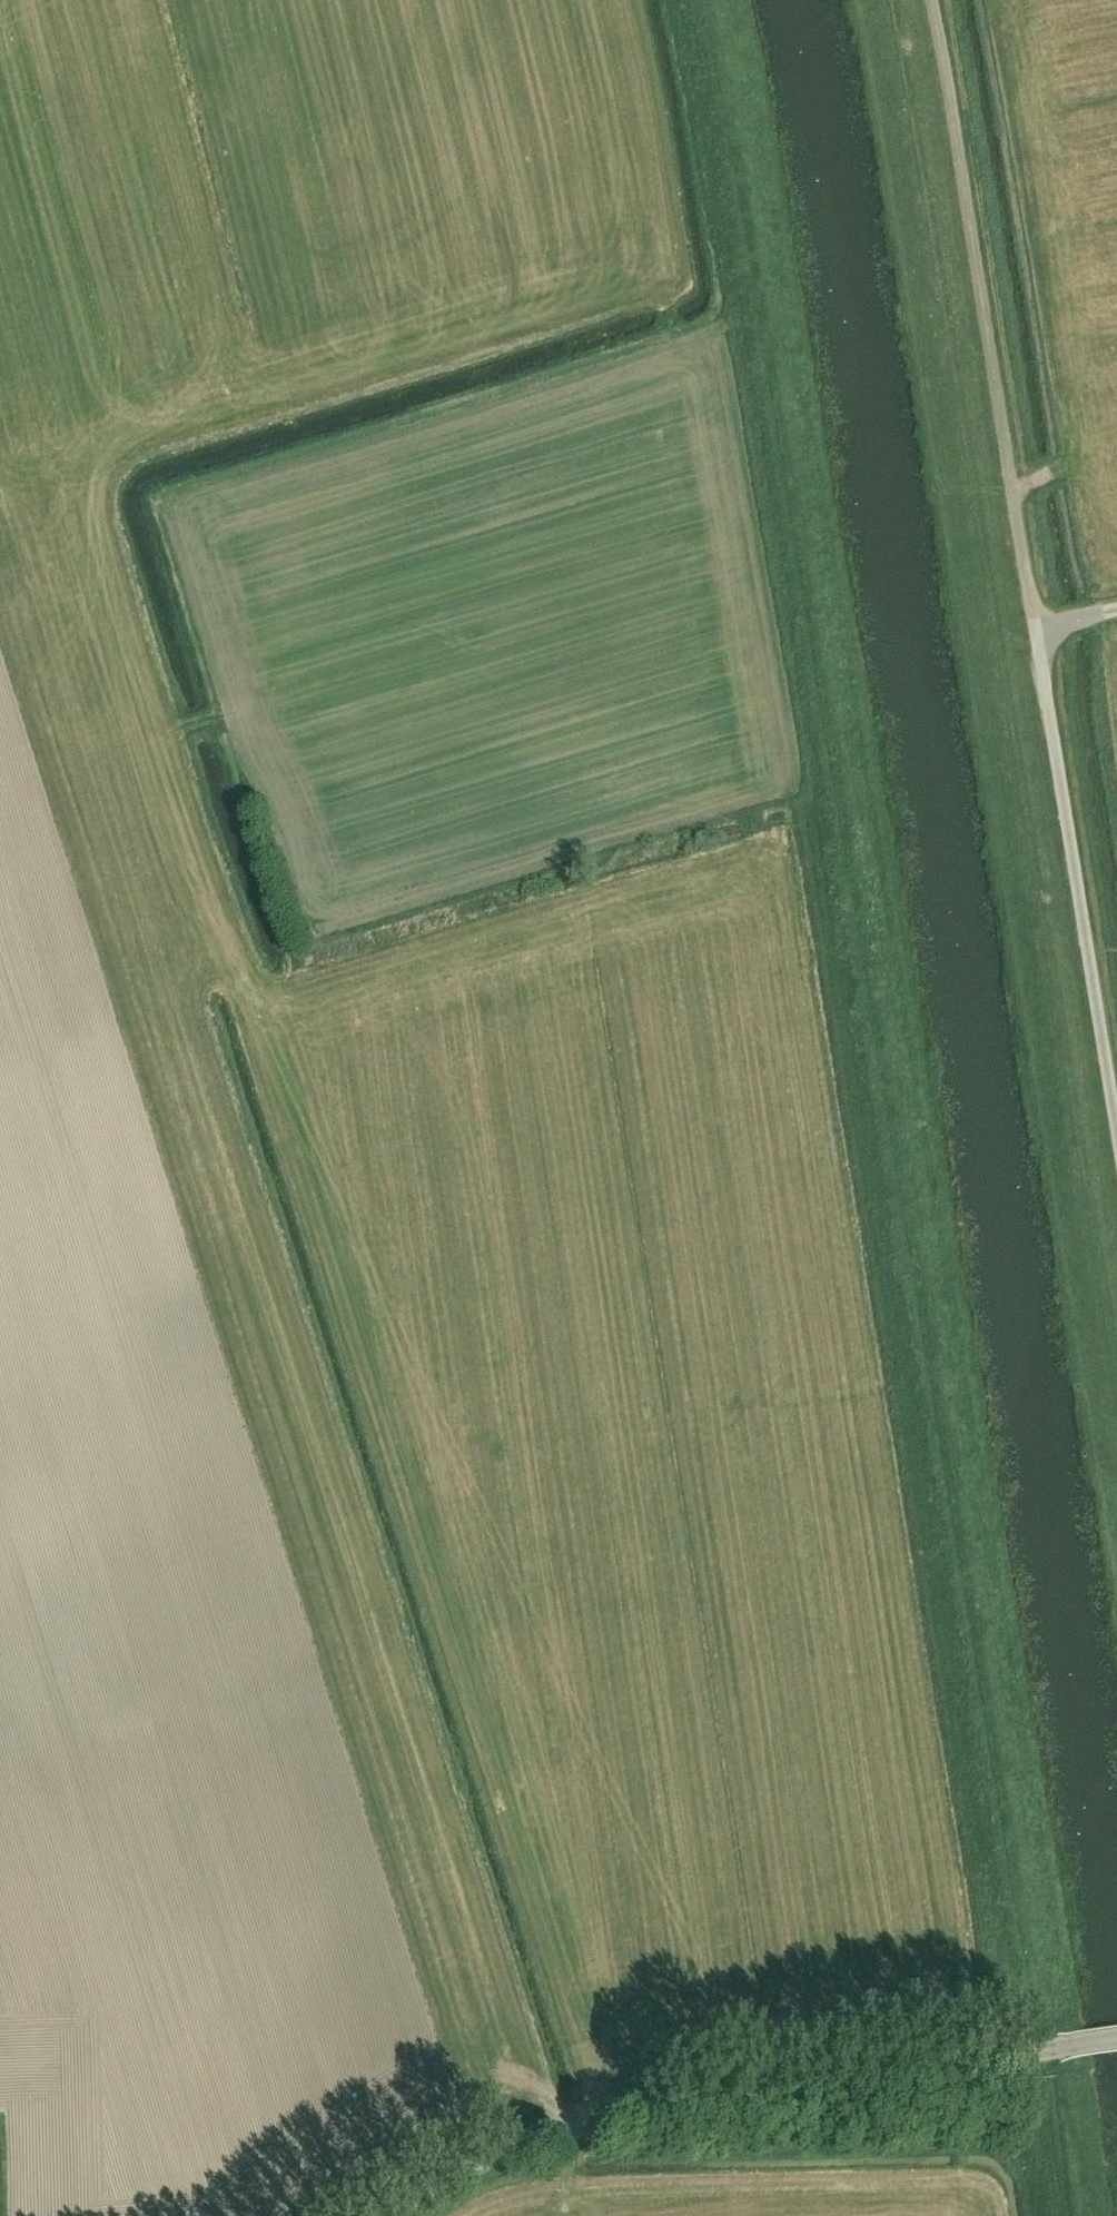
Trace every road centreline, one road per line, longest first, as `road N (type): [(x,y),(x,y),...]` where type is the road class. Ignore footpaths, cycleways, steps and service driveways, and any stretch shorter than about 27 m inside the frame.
road 1 (unclassified): [(1116,1133),(934,0)]
road 2 (unclassified): [(421,2215),(528,2143),(625,2111),(1116,2040)]

